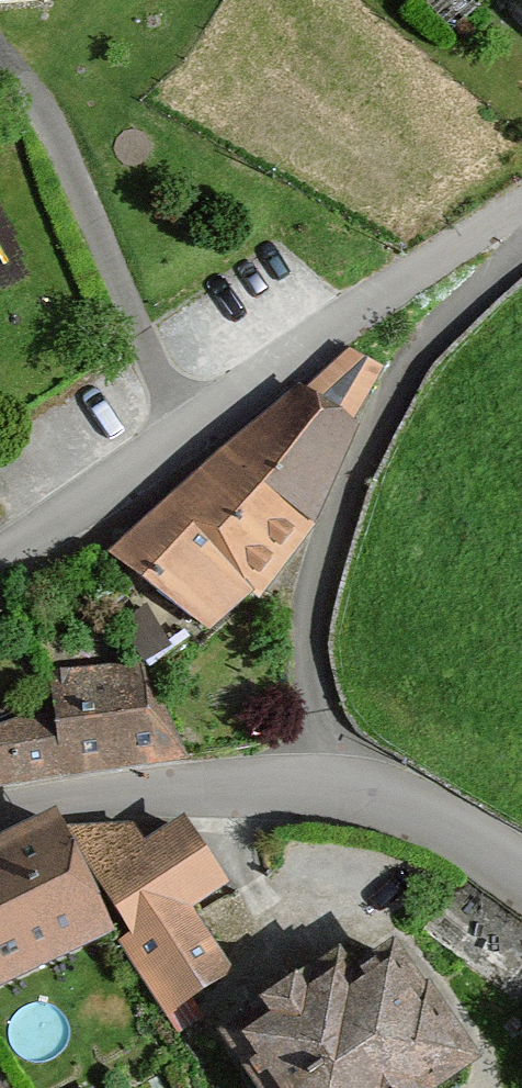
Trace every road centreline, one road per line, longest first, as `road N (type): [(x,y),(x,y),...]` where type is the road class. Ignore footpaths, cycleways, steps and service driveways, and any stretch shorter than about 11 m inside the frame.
road 1 (residential): [(0,553),(521,206)]
road 2 (residential): [(521,252),(392,378),(307,597),(306,785)]
road 3 (residential): [(0,819),(306,785)]
road 4 (residential): [(306,785),(419,820),(521,883)]

